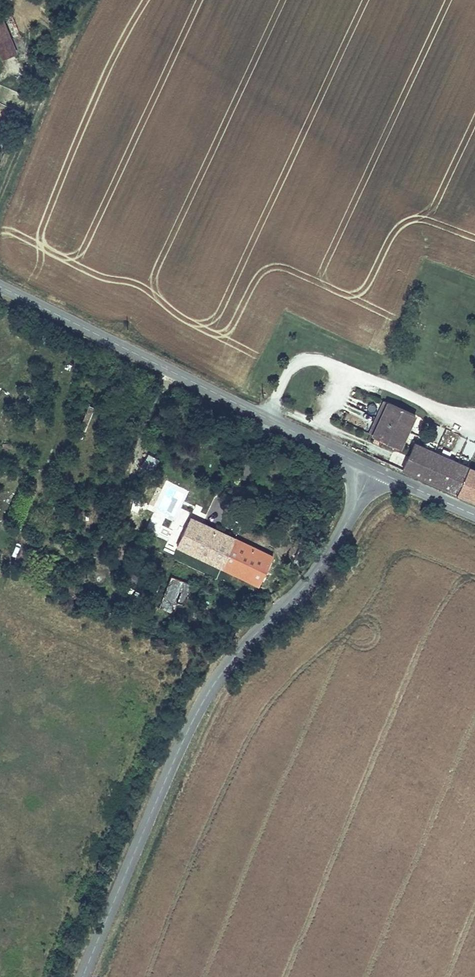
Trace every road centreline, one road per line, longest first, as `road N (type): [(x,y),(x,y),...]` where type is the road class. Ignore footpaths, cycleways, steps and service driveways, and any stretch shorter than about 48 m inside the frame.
road 1 (unclassified): [(82,976),(197,713),(238,652),(324,562),(372,469)]
road 2 (tertiary): [(372,469),(0,288)]
road 3 (track): [(0,184),(87,0)]

